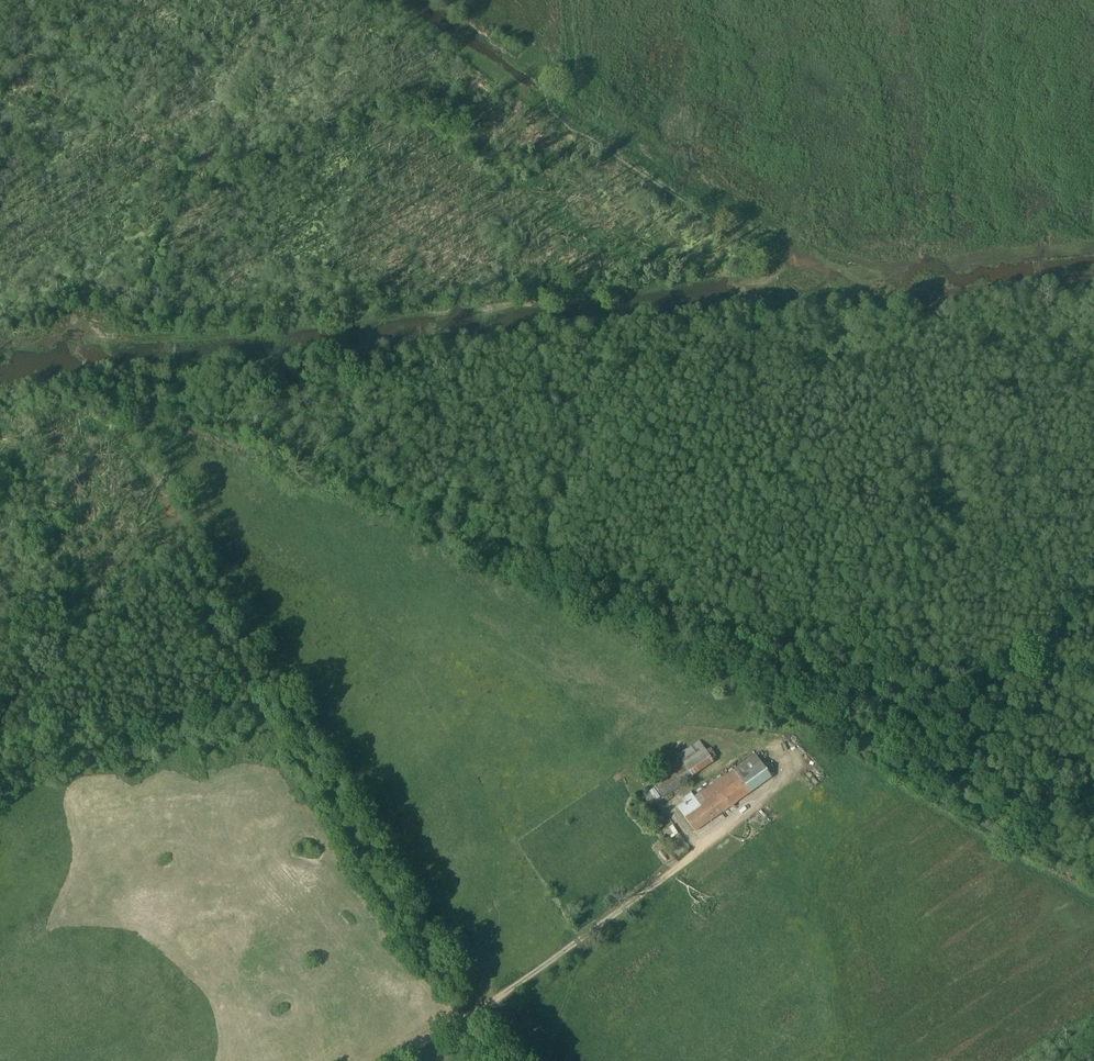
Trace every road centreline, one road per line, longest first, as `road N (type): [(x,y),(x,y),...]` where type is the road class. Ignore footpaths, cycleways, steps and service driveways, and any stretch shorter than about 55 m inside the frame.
road 1 (track): [(458,1022),(737,824),(794,760)]

